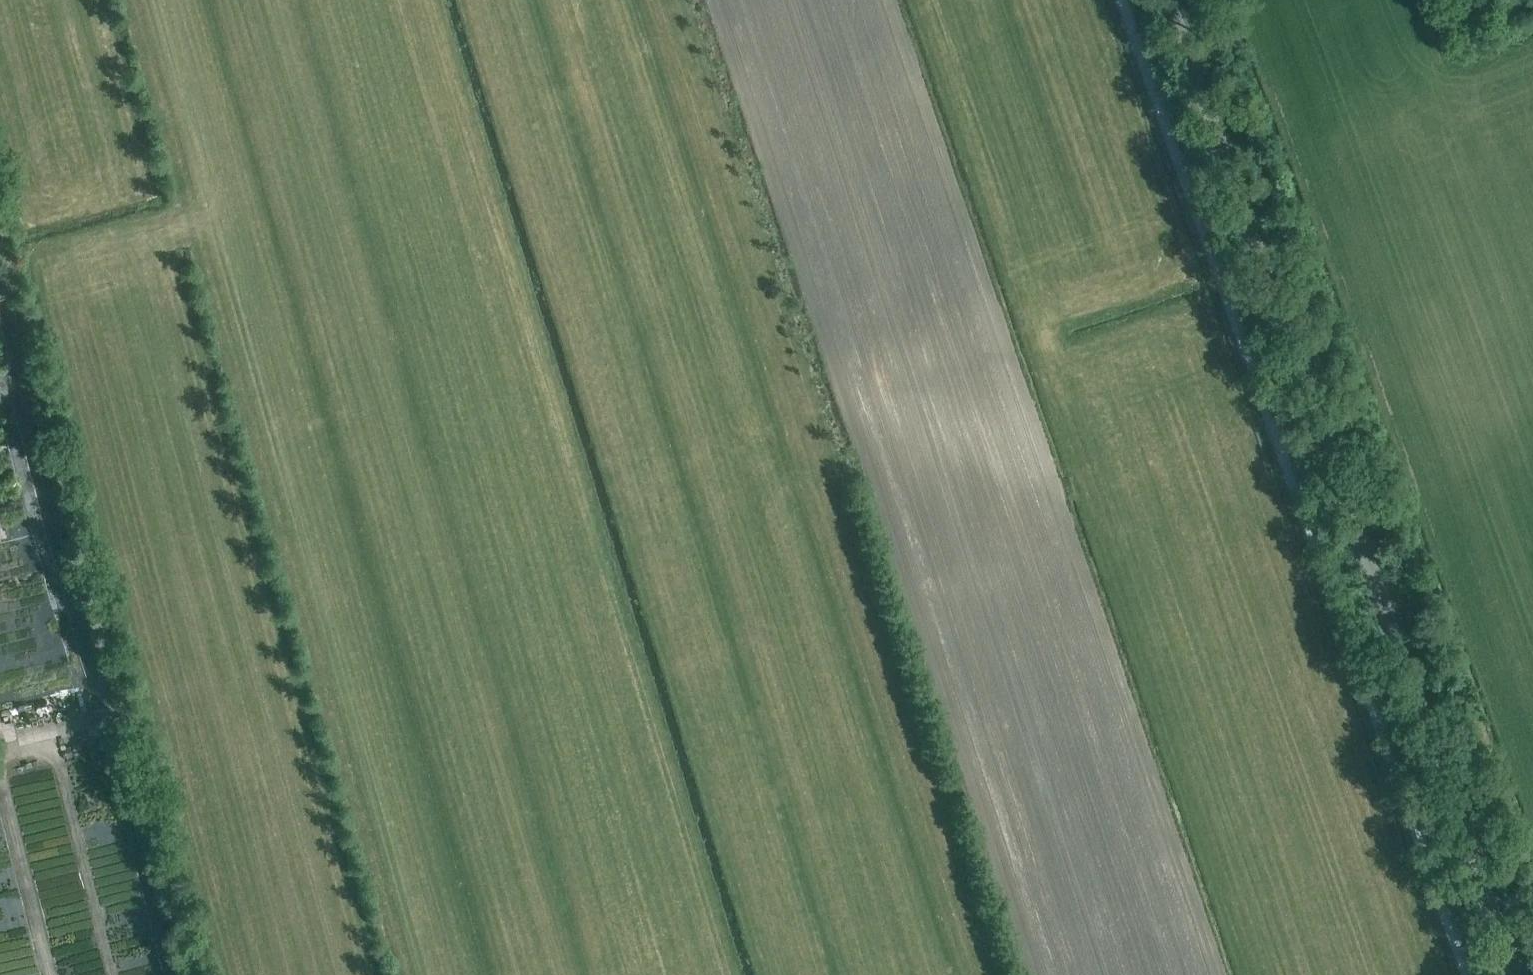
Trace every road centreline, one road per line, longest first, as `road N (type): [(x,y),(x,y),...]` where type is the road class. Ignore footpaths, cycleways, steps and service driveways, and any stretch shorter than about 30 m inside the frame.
road 1 (secondary): [(1516,974),(1171,0)]

